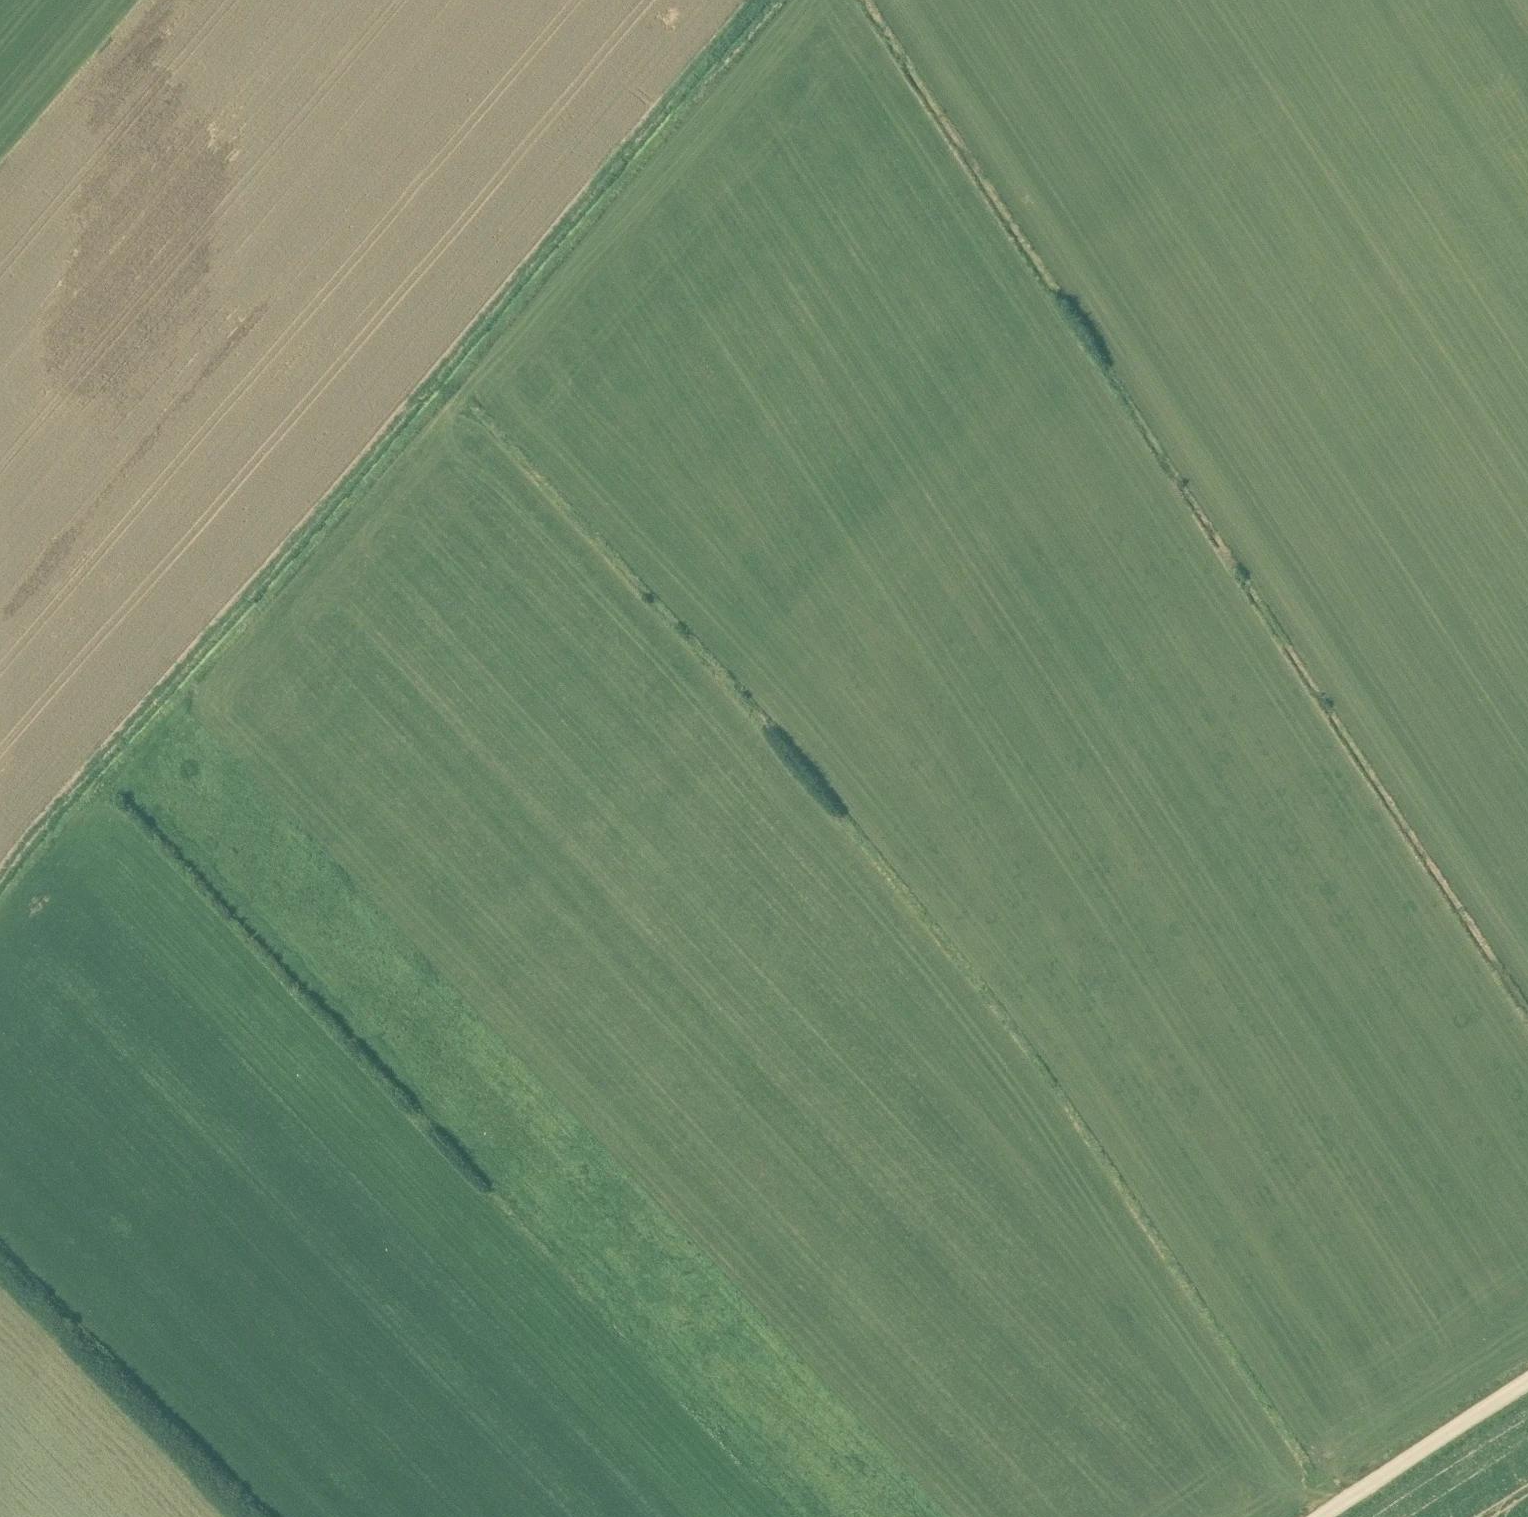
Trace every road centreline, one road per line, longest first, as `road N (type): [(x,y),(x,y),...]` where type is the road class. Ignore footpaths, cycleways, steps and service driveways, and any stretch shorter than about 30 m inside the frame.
road 1 (track): [(1318,1516),(1527,1376)]

